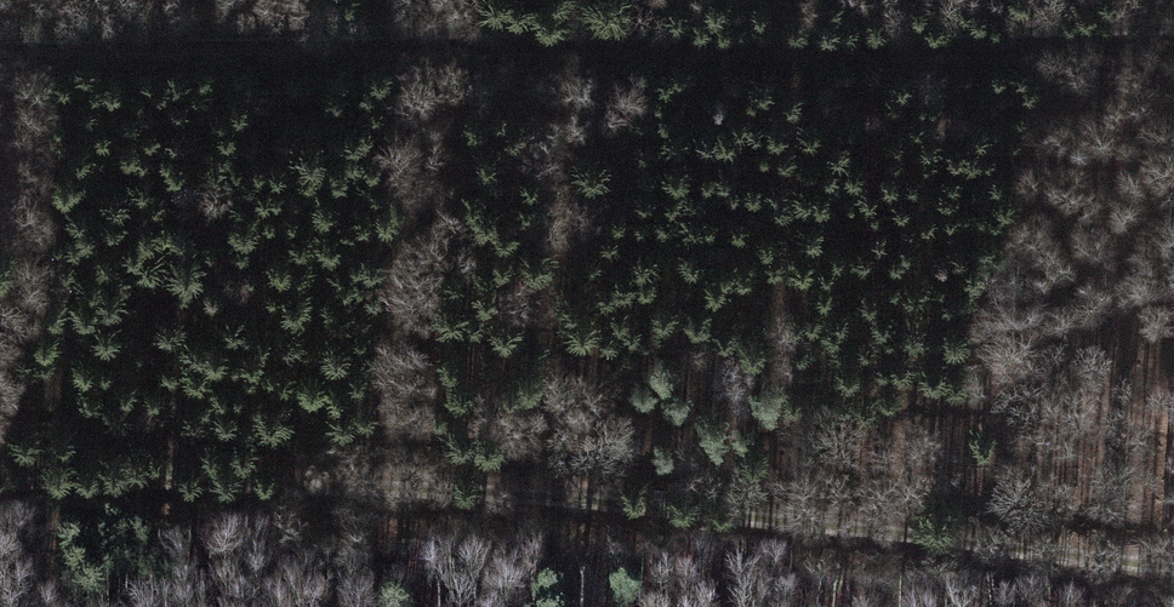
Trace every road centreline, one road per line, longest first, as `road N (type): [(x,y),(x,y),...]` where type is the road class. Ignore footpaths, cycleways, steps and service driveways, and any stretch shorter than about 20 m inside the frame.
road 1 (track): [(0,483),(493,483),(1173,564)]
road 2 (track): [(0,40),(487,26),(1173,24)]

